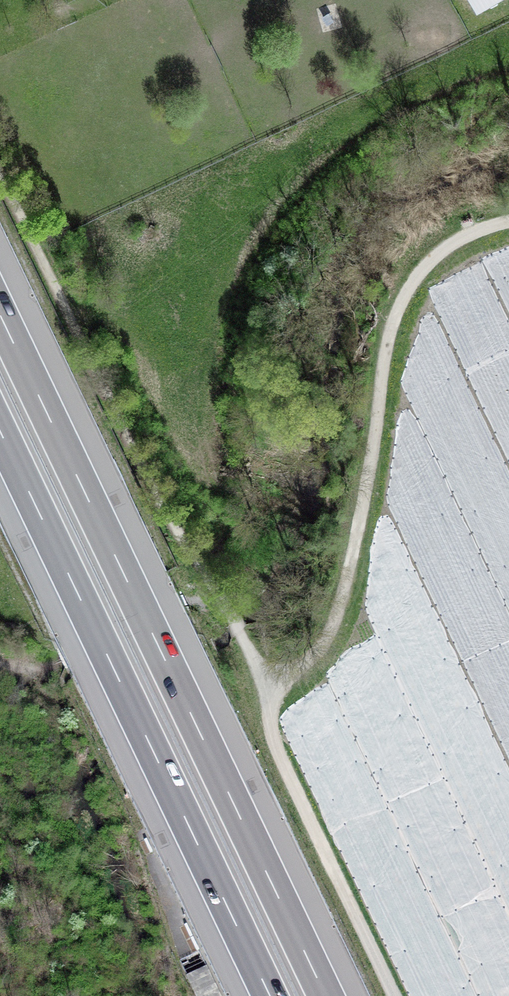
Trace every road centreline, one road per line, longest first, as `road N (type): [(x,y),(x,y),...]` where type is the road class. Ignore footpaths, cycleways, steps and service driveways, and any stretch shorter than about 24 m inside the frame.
road 1 (track): [(508,221),(437,256),(402,301),(339,605),(319,645),(270,701),(282,760),(395,995)]
road 2 (motorway): [(326,995),(0,314)]
road 3 (motorway): [(0,431),(270,995)]
road 4 (track): [(0,173),(162,506),(275,690)]

